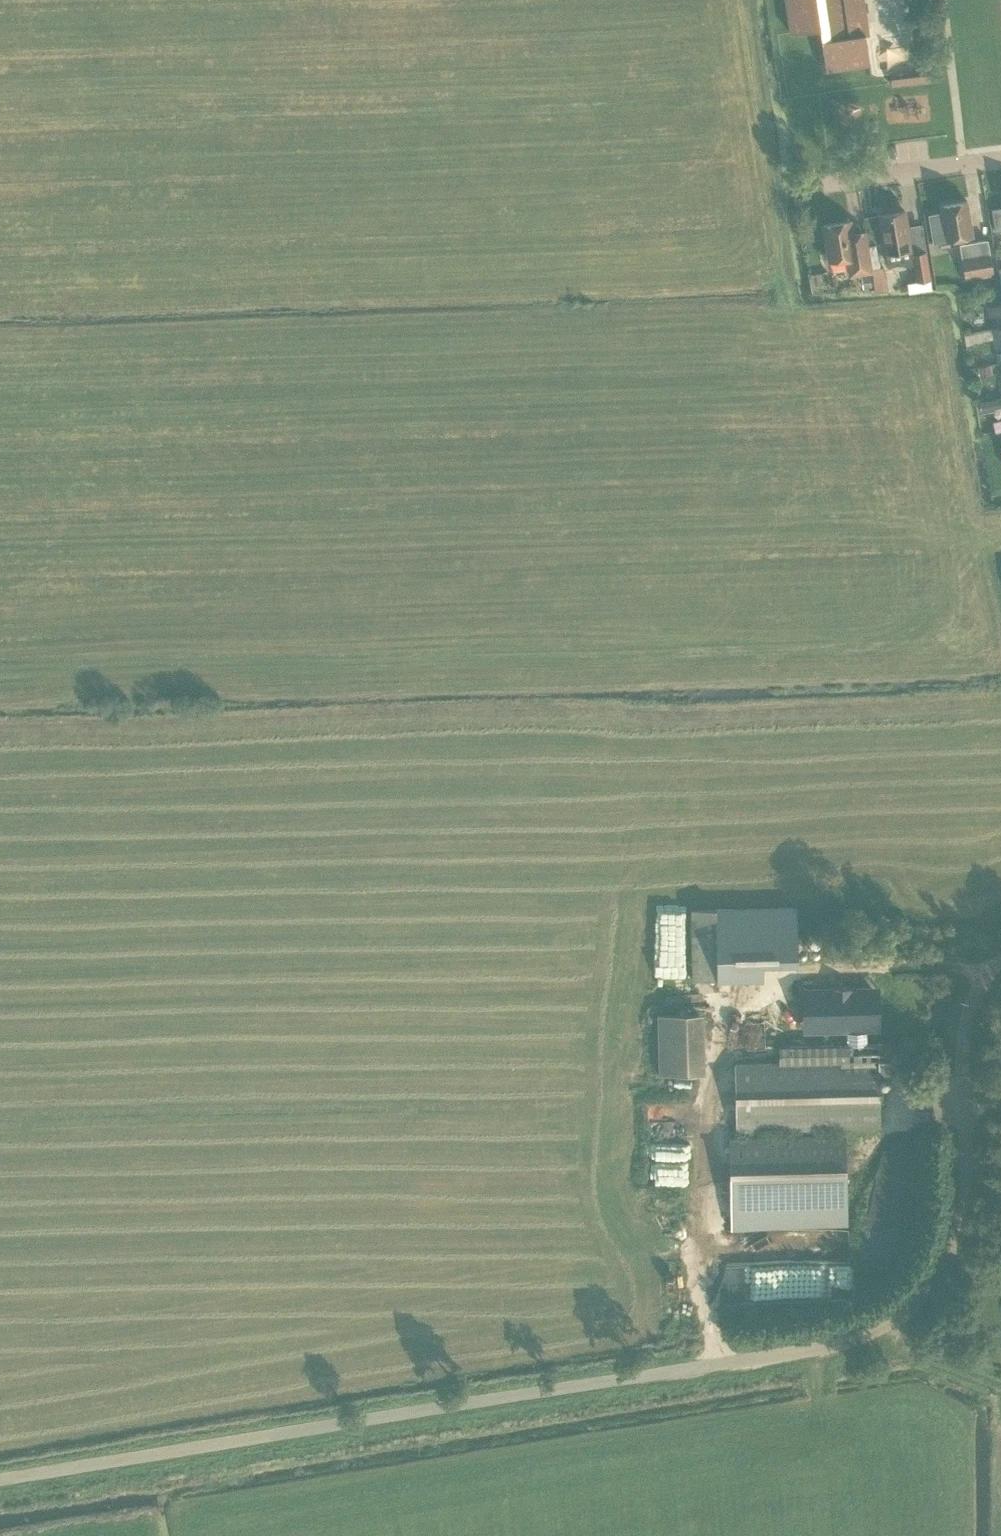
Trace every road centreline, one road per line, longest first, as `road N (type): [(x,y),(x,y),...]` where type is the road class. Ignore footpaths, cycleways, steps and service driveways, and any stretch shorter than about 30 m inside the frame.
road 1 (unclassified): [(0,1479),(811,1349),(887,1323),(928,1287),(959,1230),(963,1037),(973,997),(1000,960)]
road 2 (unclassified): [(821,184),(1000,160)]

